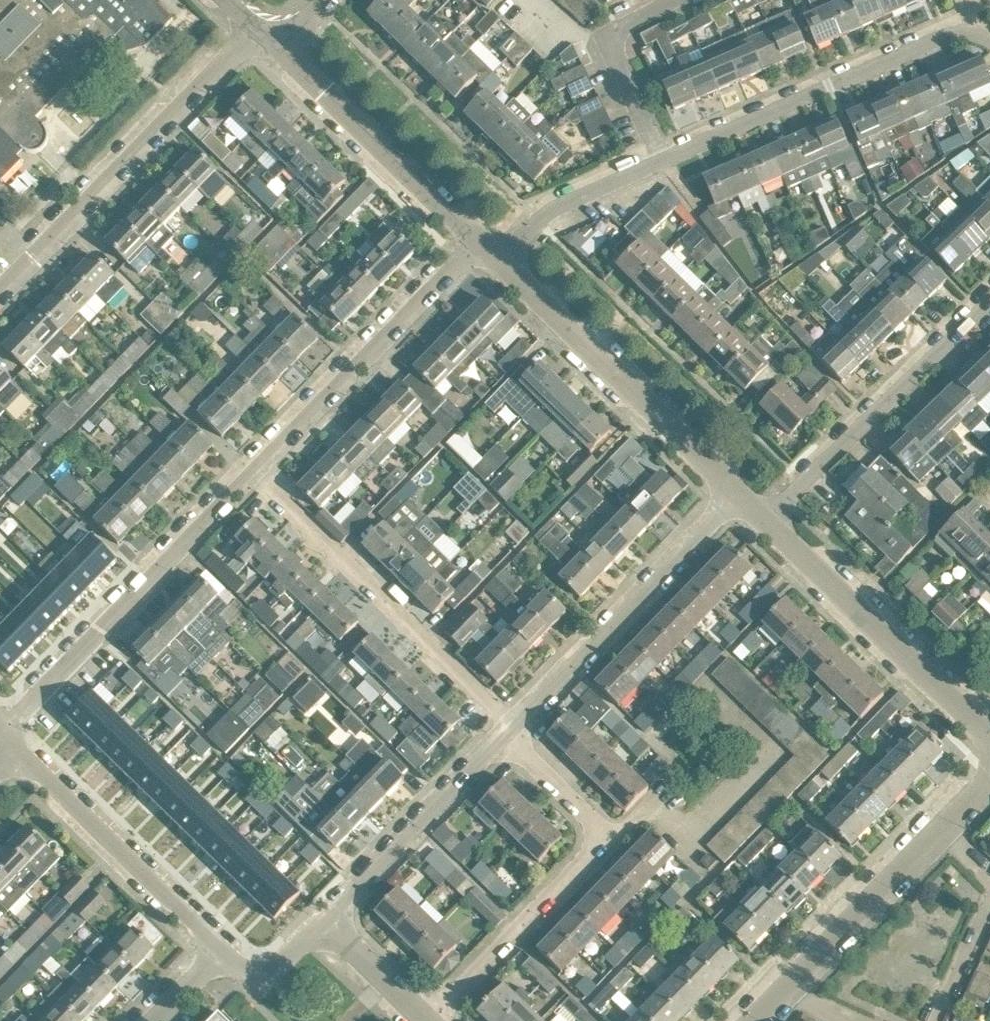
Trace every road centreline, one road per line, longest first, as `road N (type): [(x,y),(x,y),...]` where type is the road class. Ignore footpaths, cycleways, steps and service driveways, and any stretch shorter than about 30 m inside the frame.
road 1 (residential): [(428,1020),(589,855),(595,833),(587,813),(504,734)]
road 2 (unclassified): [(740,495),(474,239)]
road 3 (residential): [(0,293),(257,29)]
road 4 (residential): [(510,728),(249,471)]
road 5 (residential): [(663,158),(936,26),(989,30)]
road 6 (residential): [(7,726),(249,471)]
road 7 (residential): [(510,728),(740,495)]
road 8 (residential): [(249,471),(474,239)]
road 9 (unclassified): [(989,737),(762,517)]
road 10 (unclassified): [(989,298),(762,517)]
road 11 (residential): [(788,987),(989,784)]
road 12 (residential): [(221,948),(18,750)]
road 13 (unclassified): [(474,239),(281,48)]
road 14 (residential): [(324,921),(504,734)]
road 15 (residential): [(663,158),(604,40),(666,0)]
road 16 (residential): [(474,239),(663,158)]
road 17 (residential): [(324,921),(261,988),(221,948)]
road 18 (residential): [(428,1020),(324,921)]

